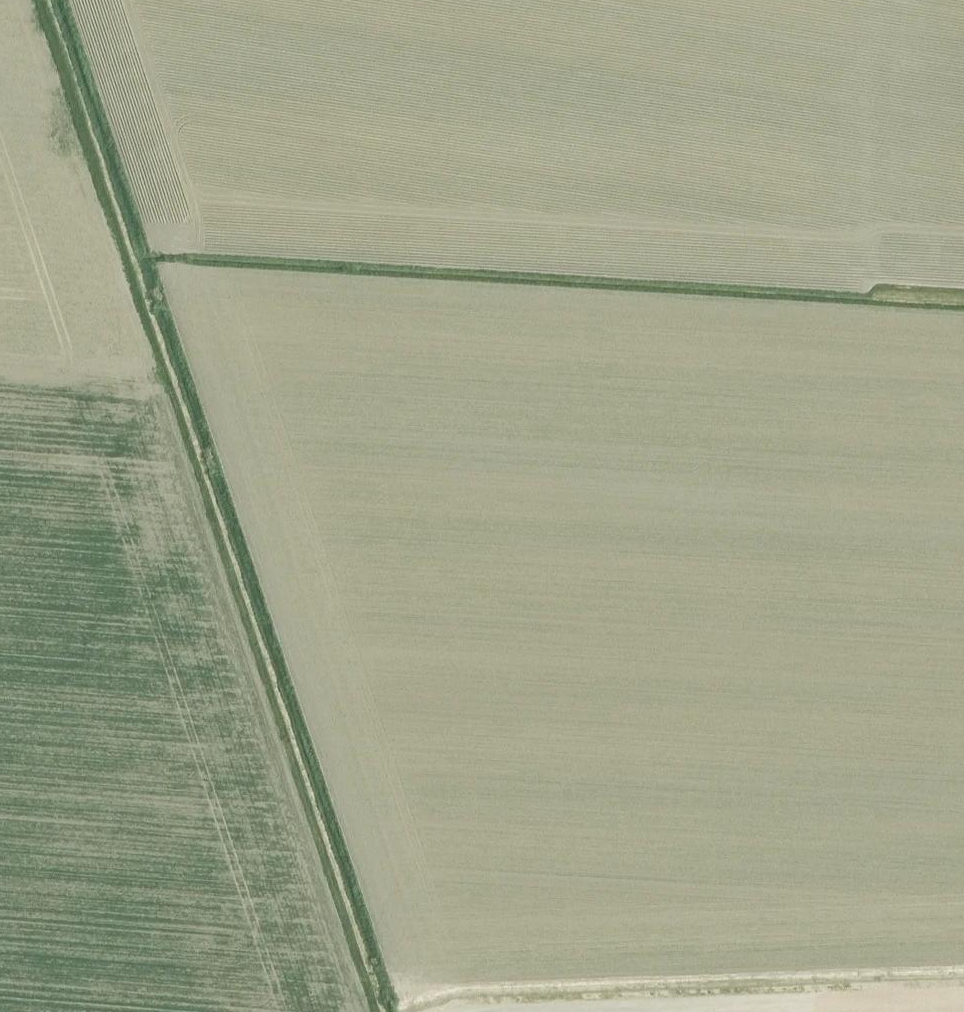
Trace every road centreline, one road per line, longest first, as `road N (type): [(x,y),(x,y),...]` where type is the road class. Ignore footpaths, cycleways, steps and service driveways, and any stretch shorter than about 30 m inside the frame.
road 1 (residential): [(963,1000),(642,1011)]

